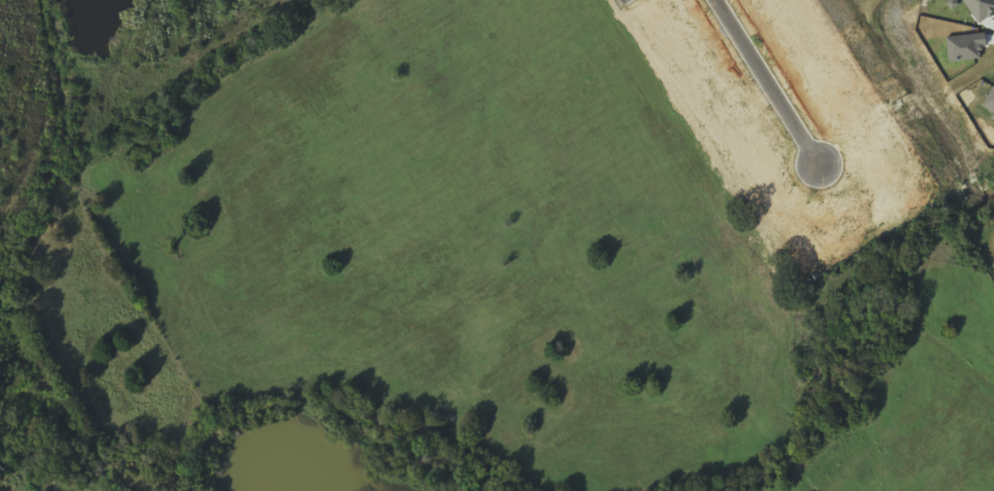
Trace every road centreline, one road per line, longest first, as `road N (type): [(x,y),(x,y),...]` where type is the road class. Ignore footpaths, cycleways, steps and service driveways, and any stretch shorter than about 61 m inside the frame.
road 1 (residential): [(716,0),(817,162)]

